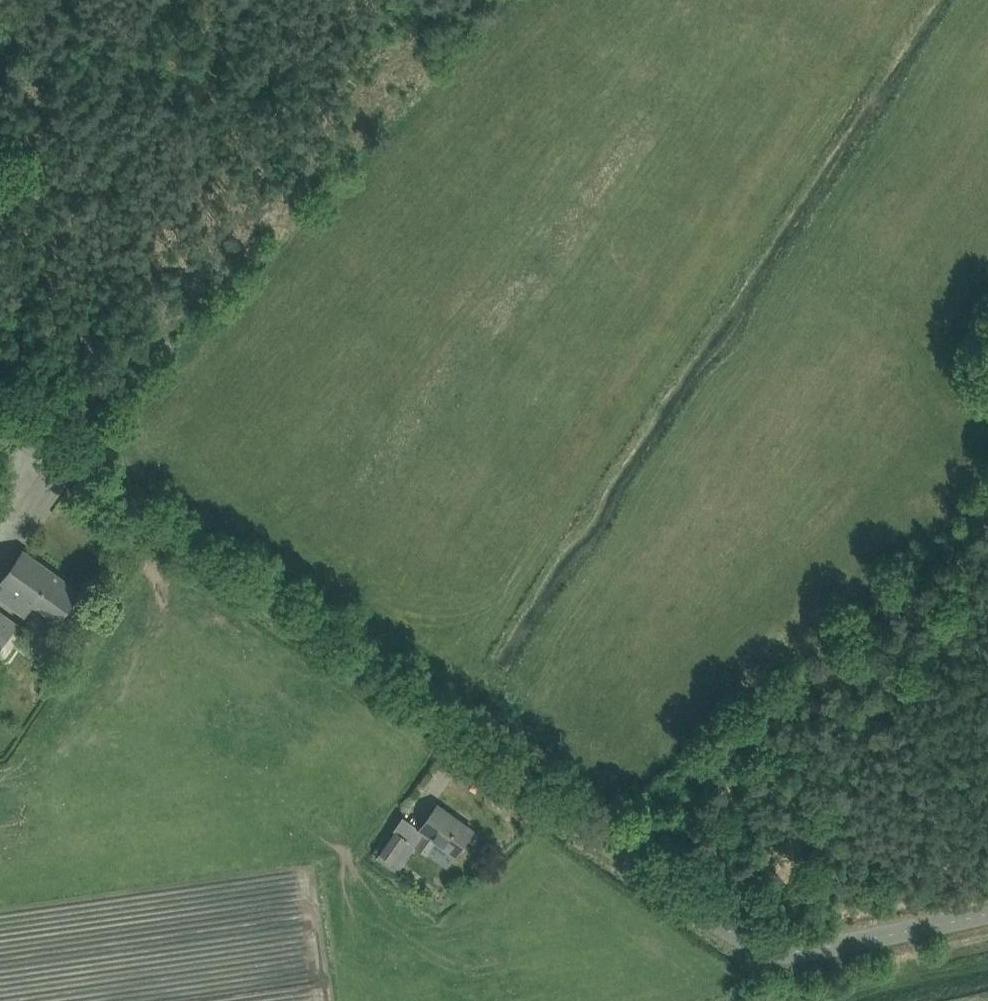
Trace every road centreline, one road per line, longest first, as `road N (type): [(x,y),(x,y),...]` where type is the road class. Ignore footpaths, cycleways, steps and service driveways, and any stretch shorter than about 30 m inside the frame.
road 1 (unclassified): [(987,914),(780,954),(752,947),(0,412)]

